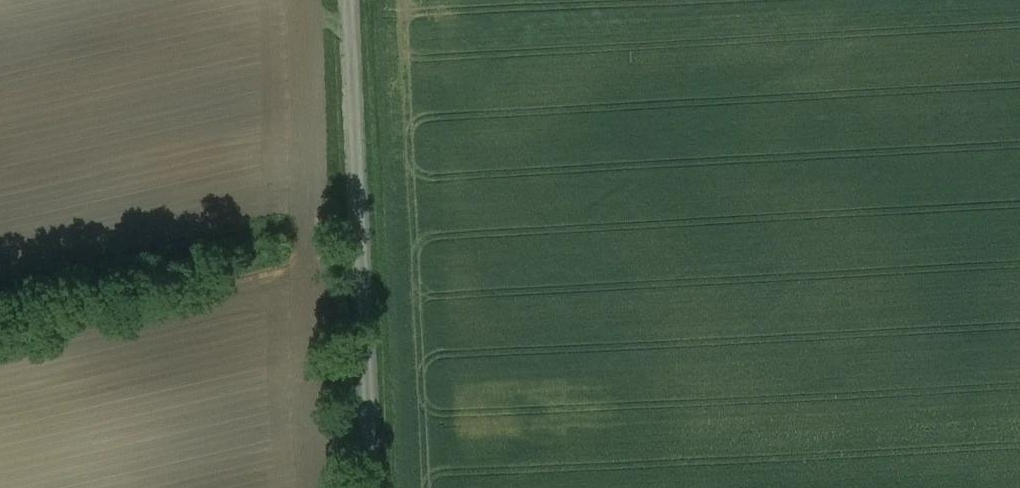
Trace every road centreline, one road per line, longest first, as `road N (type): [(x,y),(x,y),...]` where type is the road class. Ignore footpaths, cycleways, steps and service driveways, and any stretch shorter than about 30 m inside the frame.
road 1 (unclassified): [(368,487),(348,0)]

